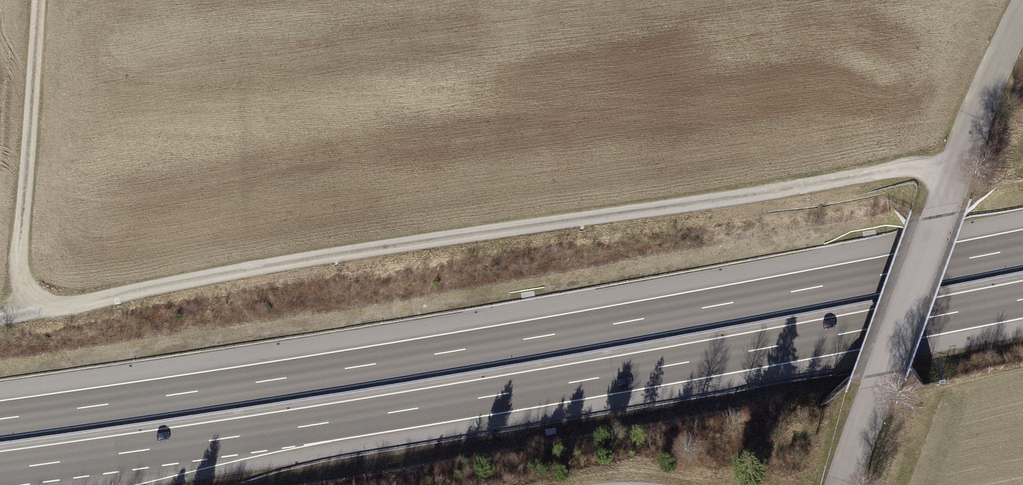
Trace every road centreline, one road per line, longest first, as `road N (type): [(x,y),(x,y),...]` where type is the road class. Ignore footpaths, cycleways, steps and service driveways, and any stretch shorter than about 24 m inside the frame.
road 1 (track): [(41,0),(22,263),(51,305),(961,161)]
road 2 (motorway): [(1022,247),(446,352),(0,419)]
road 3 (motorway): [(0,470),(404,410),(1022,299)]
road 4 (tertiary): [(1022,26),(961,161),(845,484)]

